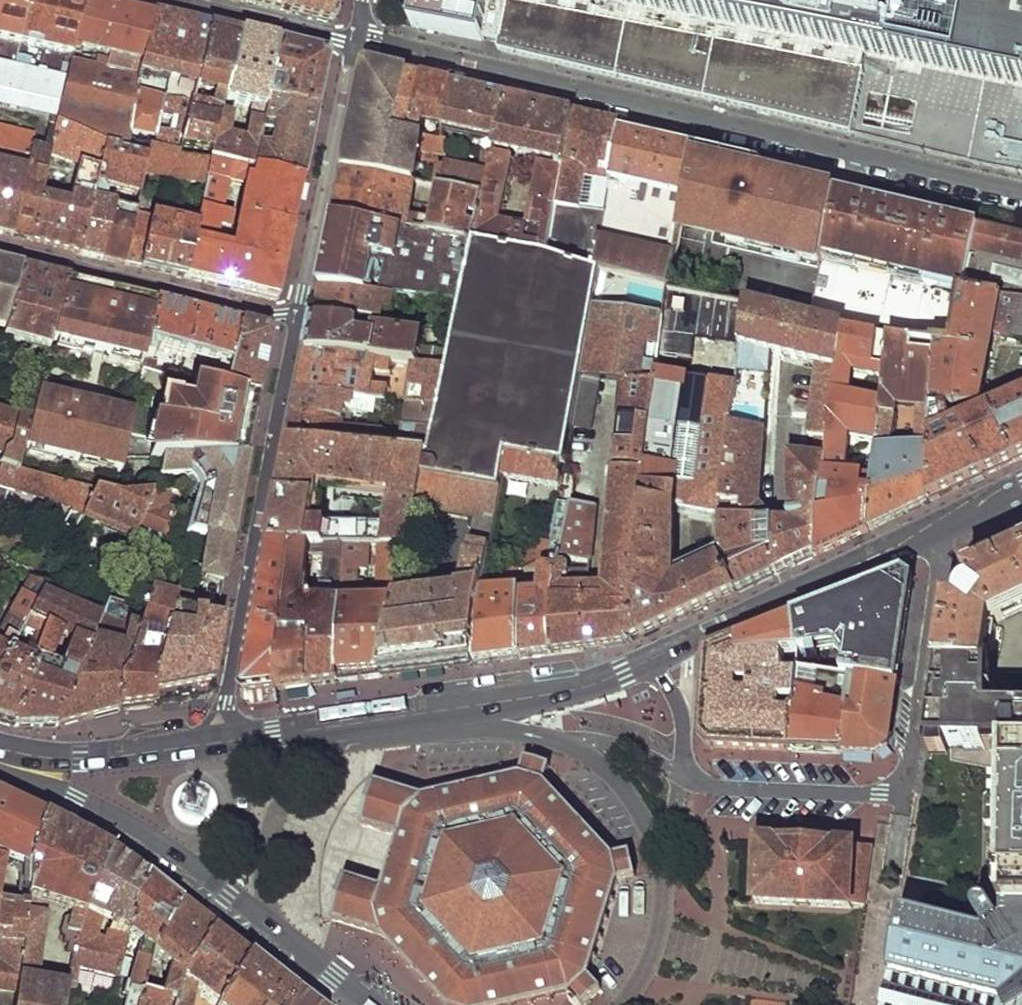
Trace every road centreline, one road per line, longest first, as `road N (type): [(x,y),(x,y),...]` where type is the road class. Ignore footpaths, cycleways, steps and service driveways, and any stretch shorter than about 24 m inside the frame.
road 1 (residential): [(1021,192),(356,42)]
road 2 (residential): [(939,527),(942,566),(910,756),(896,784),(877,792),(720,787),(683,775),(682,710),(648,659)]
road 3 (residential): [(229,739),(225,702),(300,313)]
road 4 (primary): [(939,527),(648,659)]
road 5 (primary): [(0,763),(135,826),(270,922)]
road 6 (primary): [(648,659),(564,691),(343,722)]
road 7 (residential): [(0,250),(266,313),(300,313)]
road 8 (residential): [(300,313),(356,42)]
road 9 (primary): [(229,739),(82,757),(0,753)]
road 10 (primary): [(343,722),(274,822),(265,862),(270,922)]
road 11 (residential): [(356,42),(172,0)]
road 12 (primary): [(270,922),(369,1004)]

